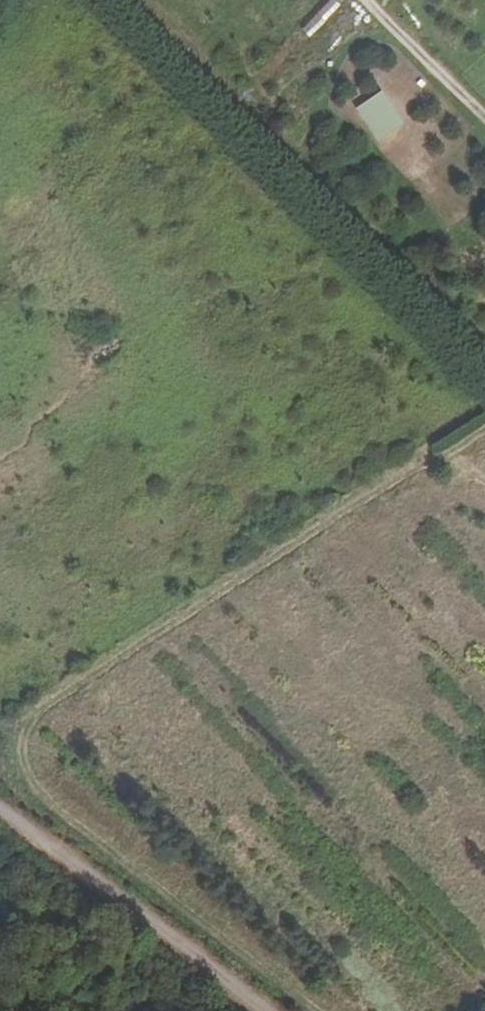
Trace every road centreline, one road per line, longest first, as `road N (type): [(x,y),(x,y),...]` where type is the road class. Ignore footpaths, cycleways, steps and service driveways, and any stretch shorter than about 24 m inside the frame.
road 1 (unclassified): [(260,1010),(0,811)]

